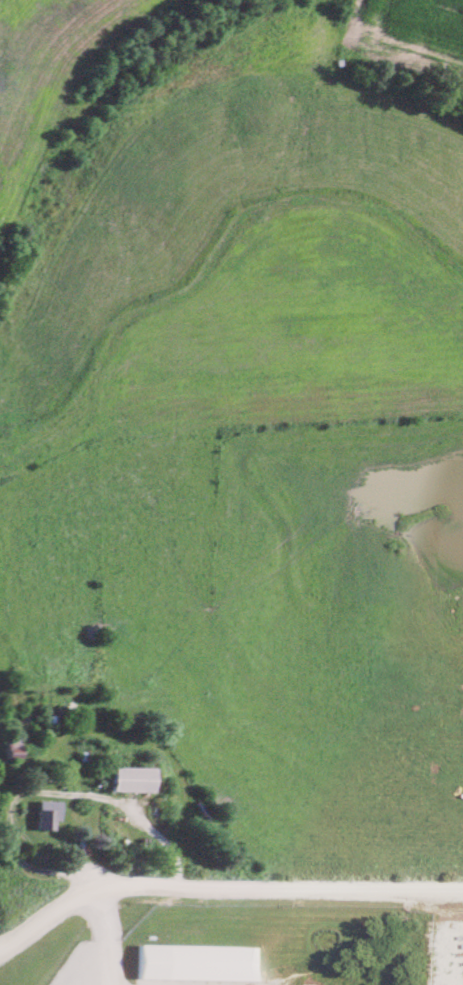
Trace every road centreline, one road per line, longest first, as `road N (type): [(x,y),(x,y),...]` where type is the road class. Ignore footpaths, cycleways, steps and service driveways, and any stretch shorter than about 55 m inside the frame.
road 1 (residential): [(462,886),(95,886),(0,943)]

